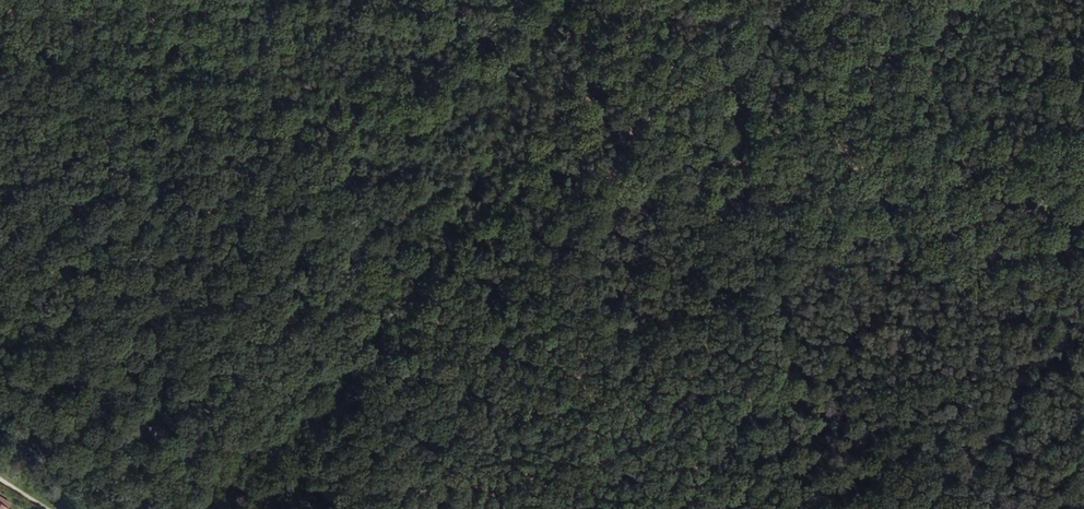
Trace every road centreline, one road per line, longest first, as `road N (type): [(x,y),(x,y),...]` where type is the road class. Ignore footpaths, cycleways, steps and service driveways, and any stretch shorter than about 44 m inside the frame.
road 1 (track): [(0,342),(273,508)]

